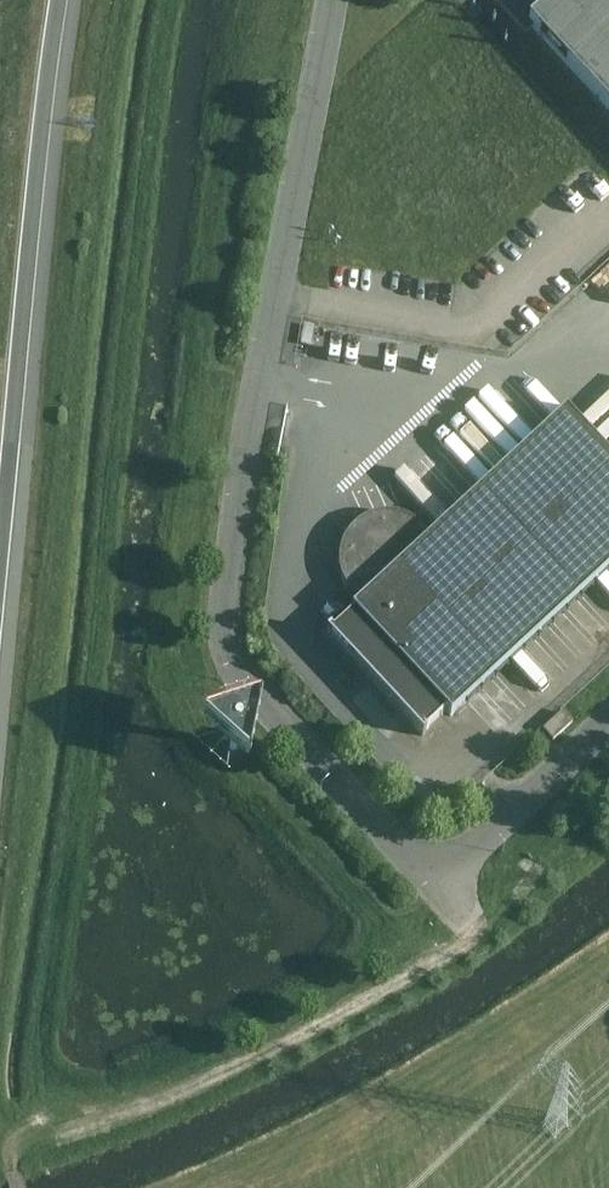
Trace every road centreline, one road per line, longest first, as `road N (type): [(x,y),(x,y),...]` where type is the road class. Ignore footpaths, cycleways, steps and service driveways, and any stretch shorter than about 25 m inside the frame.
road 1 (unclassified): [(436,883),(248,684),(227,651),(219,604),(334,0)]
road 2 (track): [(12,1172),(12,1152),(30,1125),(100,1100),(183,1085),(435,962),(471,922)]
road 3 (motorway): [(0,536),(59,0)]
road 4 (unclassified): [(436,883),(608,723)]

